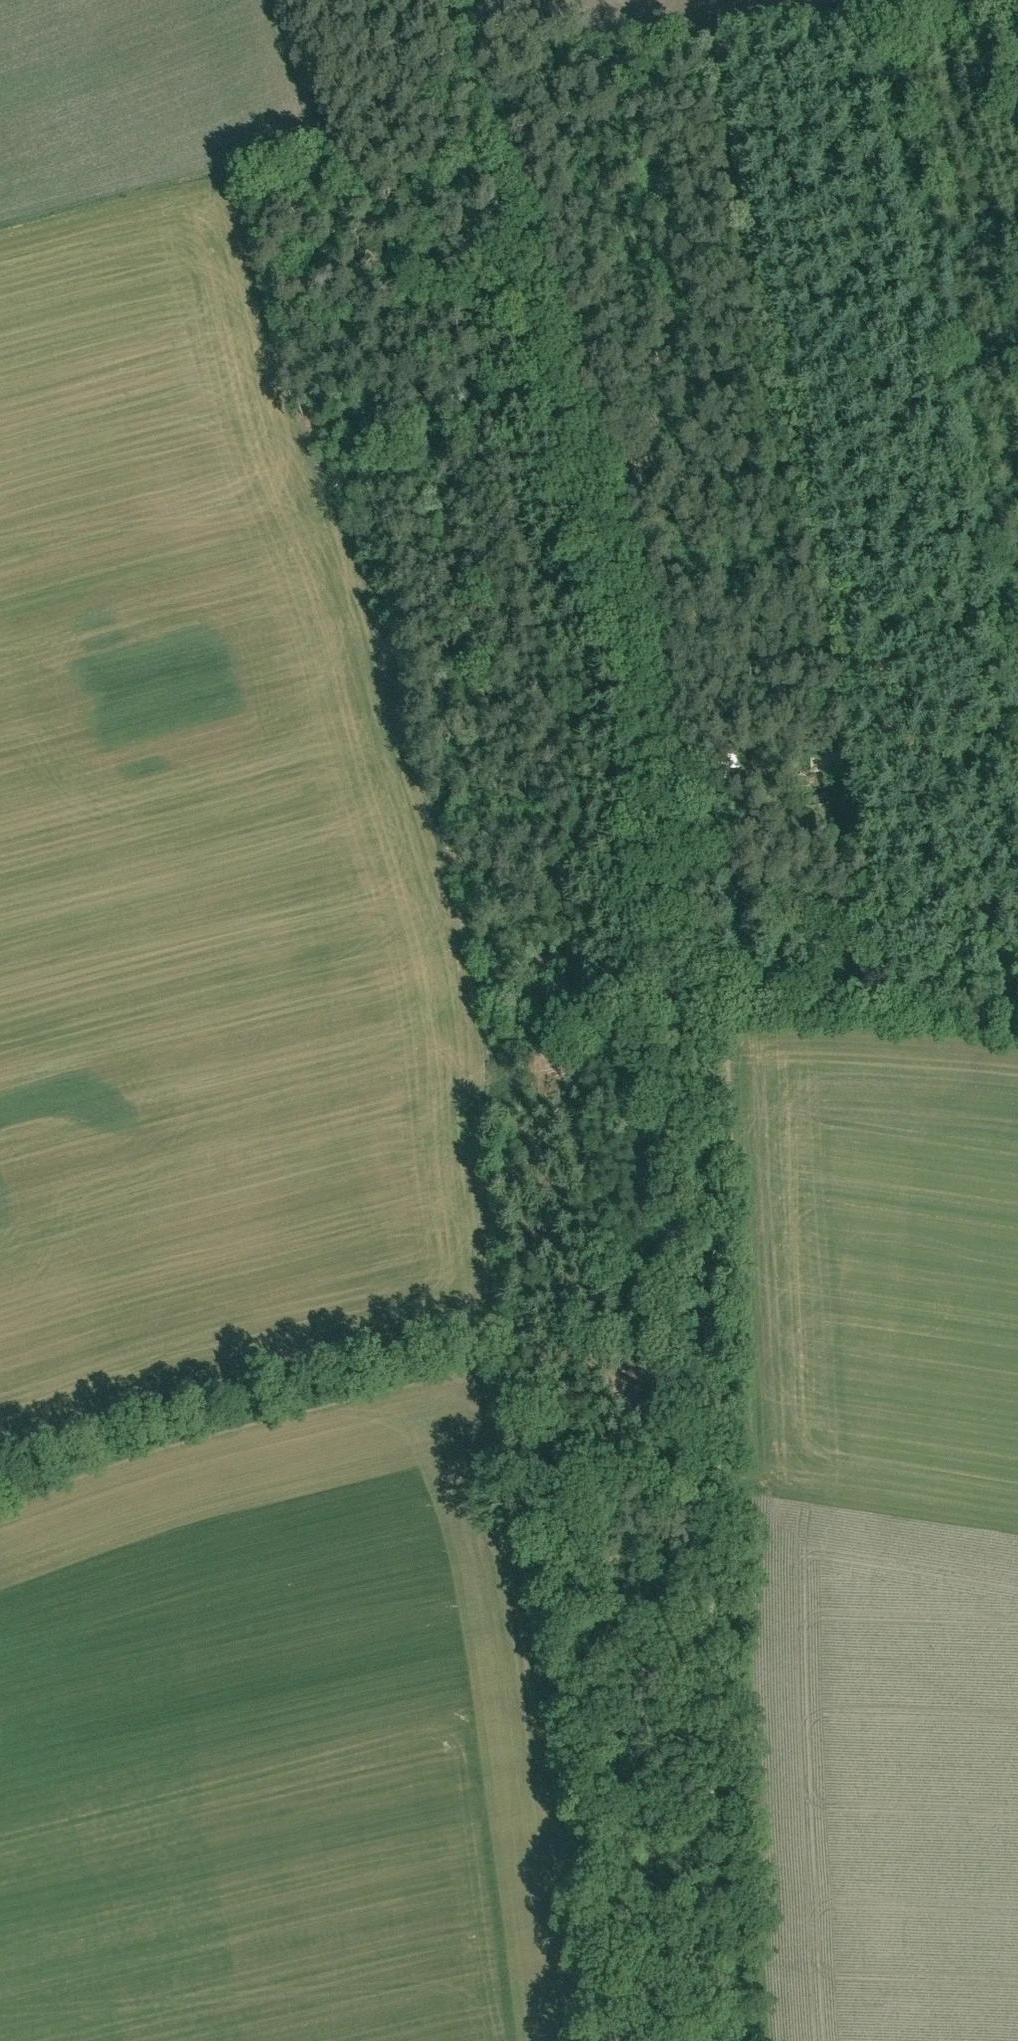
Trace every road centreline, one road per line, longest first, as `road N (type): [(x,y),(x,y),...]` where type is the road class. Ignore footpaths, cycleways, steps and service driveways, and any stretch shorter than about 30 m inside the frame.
road 1 (track): [(702,2040),(688,1301),(666,994)]
road 2 (track): [(666,994),(648,677),(579,499),(428,0)]

